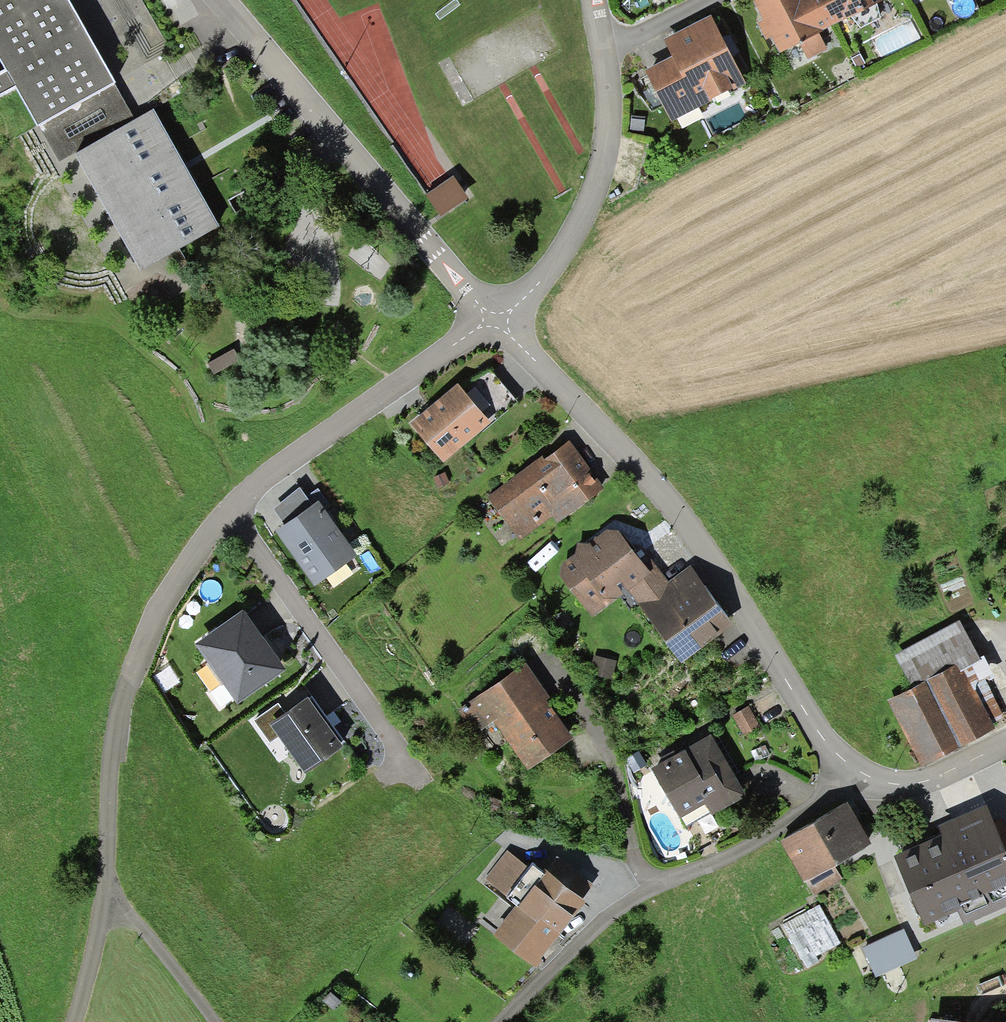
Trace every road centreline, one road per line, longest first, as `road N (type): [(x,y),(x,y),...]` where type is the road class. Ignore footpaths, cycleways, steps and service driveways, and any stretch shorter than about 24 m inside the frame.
road 1 (residential): [(497,322),(679,527),(838,765)]
road 2 (residential): [(100,911),(110,747),(129,675),(167,599),(233,513)]
road 3 (residential): [(838,765),(797,818),(748,851),(622,901),(502,1021)]
road 4 (residential): [(497,322),(219,0)]
road 5 (residential): [(233,513),(302,450),(497,322)]
road 6 (residential): [(406,769),(233,513)]
road 7 (residential): [(601,51),(605,149),(577,220),(534,288),(497,322)]
road 8 (residential): [(838,765),(859,780),(913,792),(1005,747)]
road 9 (residential): [(211,1021),(131,922),(100,911)]

